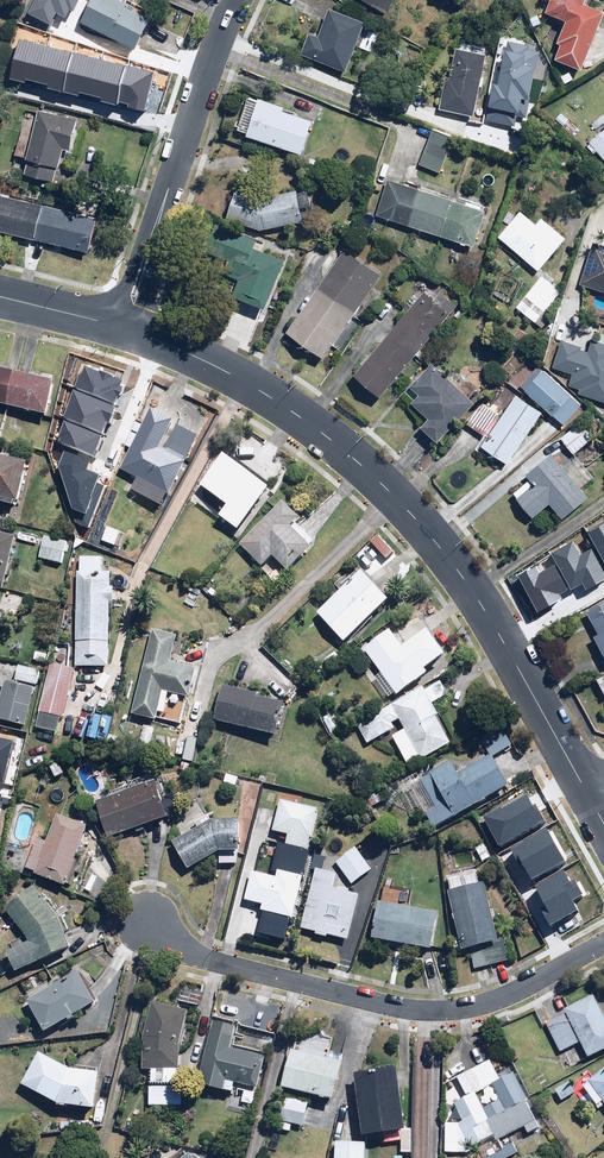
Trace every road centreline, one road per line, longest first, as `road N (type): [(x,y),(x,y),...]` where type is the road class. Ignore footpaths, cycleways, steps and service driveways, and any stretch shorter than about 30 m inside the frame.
road 1 (residential): [(587,794),(447,558),(315,430),(129,325)]
road 2 (residential): [(603,940),(478,1002),(398,1008),(169,945),(140,921)]
road 3 (residential): [(237,0),(129,325)]
road 4 (residential): [(129,325),(0,295)]

